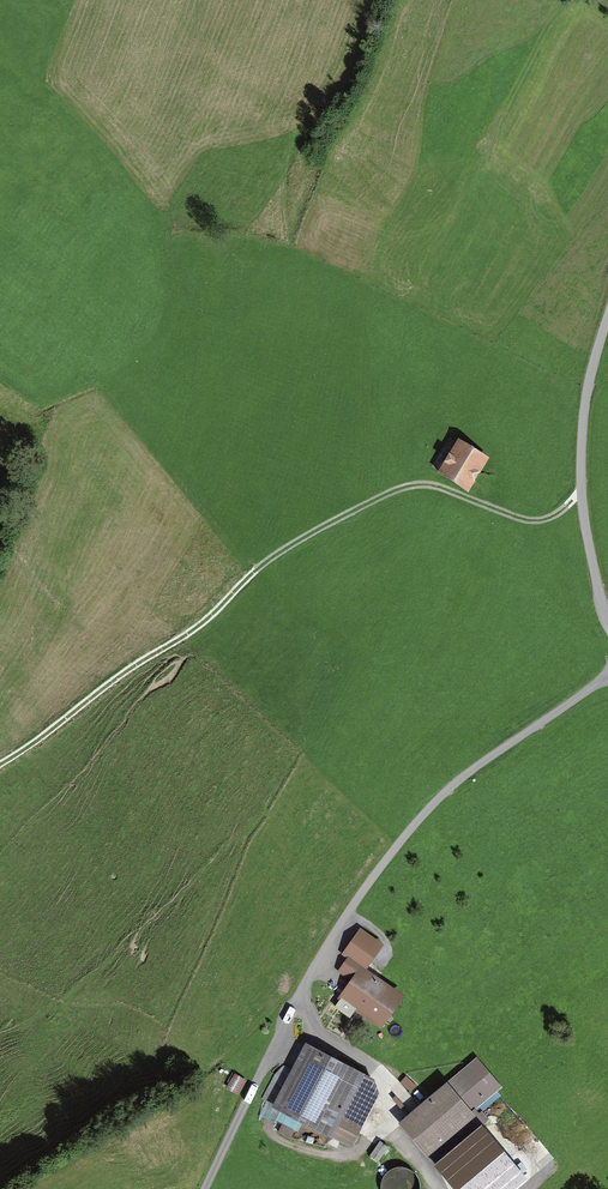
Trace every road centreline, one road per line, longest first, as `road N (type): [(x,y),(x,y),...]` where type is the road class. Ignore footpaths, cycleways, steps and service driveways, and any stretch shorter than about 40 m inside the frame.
road 1 (track): [(0,766),(215,614),(275,555),(397,488),(430,484),(530,519),(560,510),(582,490)]
road 2 (residential): [(607,616),(581,484),(589,389),(607,322)]
road 3 (track): [(300,1003),(316,1028),(373,1073),(388,1122),(438,1188)]

